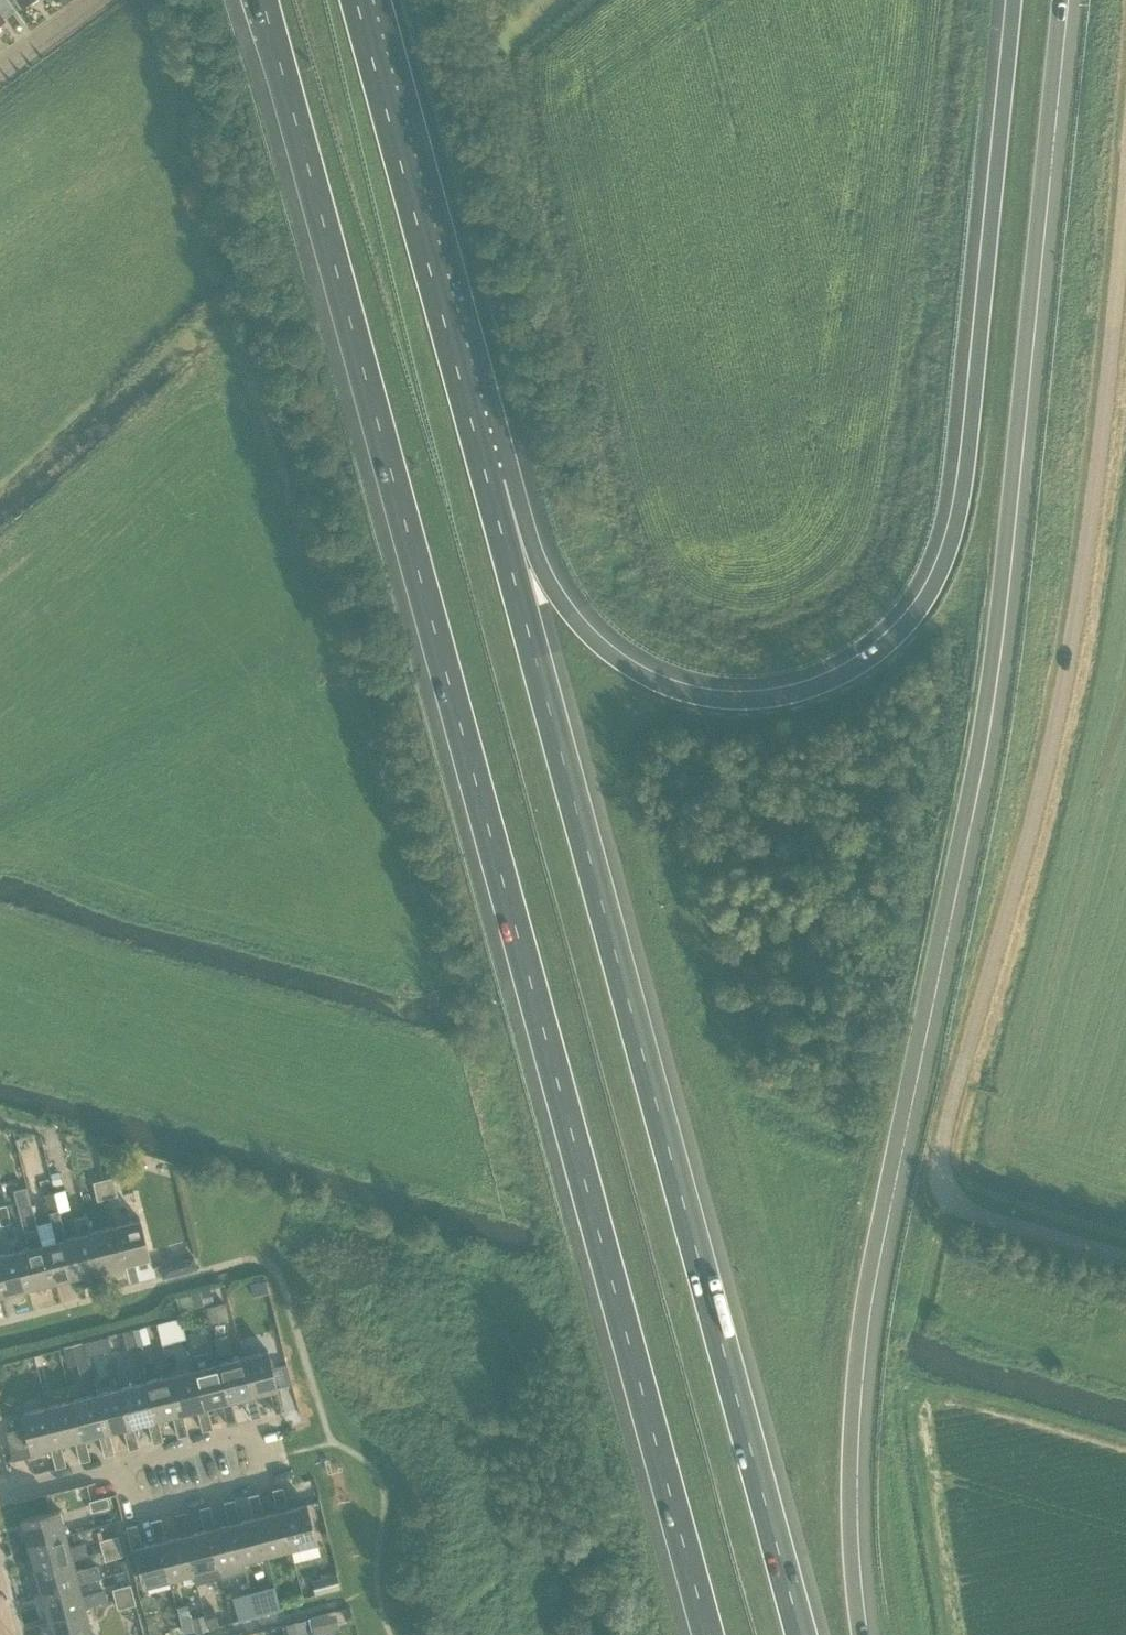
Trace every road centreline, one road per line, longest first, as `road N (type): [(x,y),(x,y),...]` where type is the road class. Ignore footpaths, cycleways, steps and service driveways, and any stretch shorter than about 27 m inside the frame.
road 1 (motorway): [(265,0),(710,1634)]
road 2 (motorway): [(862,1634),(850,1493),(860,1324),(981,732),(1061,0)]
road 3 (unclassified): [(1125,1256),(960,1205),(943,1189),(940,1162),(1074,623),(1125,184)]
road 4 (motorway): [(802,1634),(488,481)]
road 5 (motorway): [(1014,0),(962,499),(937,580),(888,645),(846,673),(773,694),(674,684),(629,663),(582,625),(488,481)]
road 6 (motorway): [(488,481),(357,0)]
road 7 (residential): [(120,1463),(260,1428),(272,1477),(133,1512),(127,1488)]
road 8 (residential): [(0,1493),(120,1463)]

